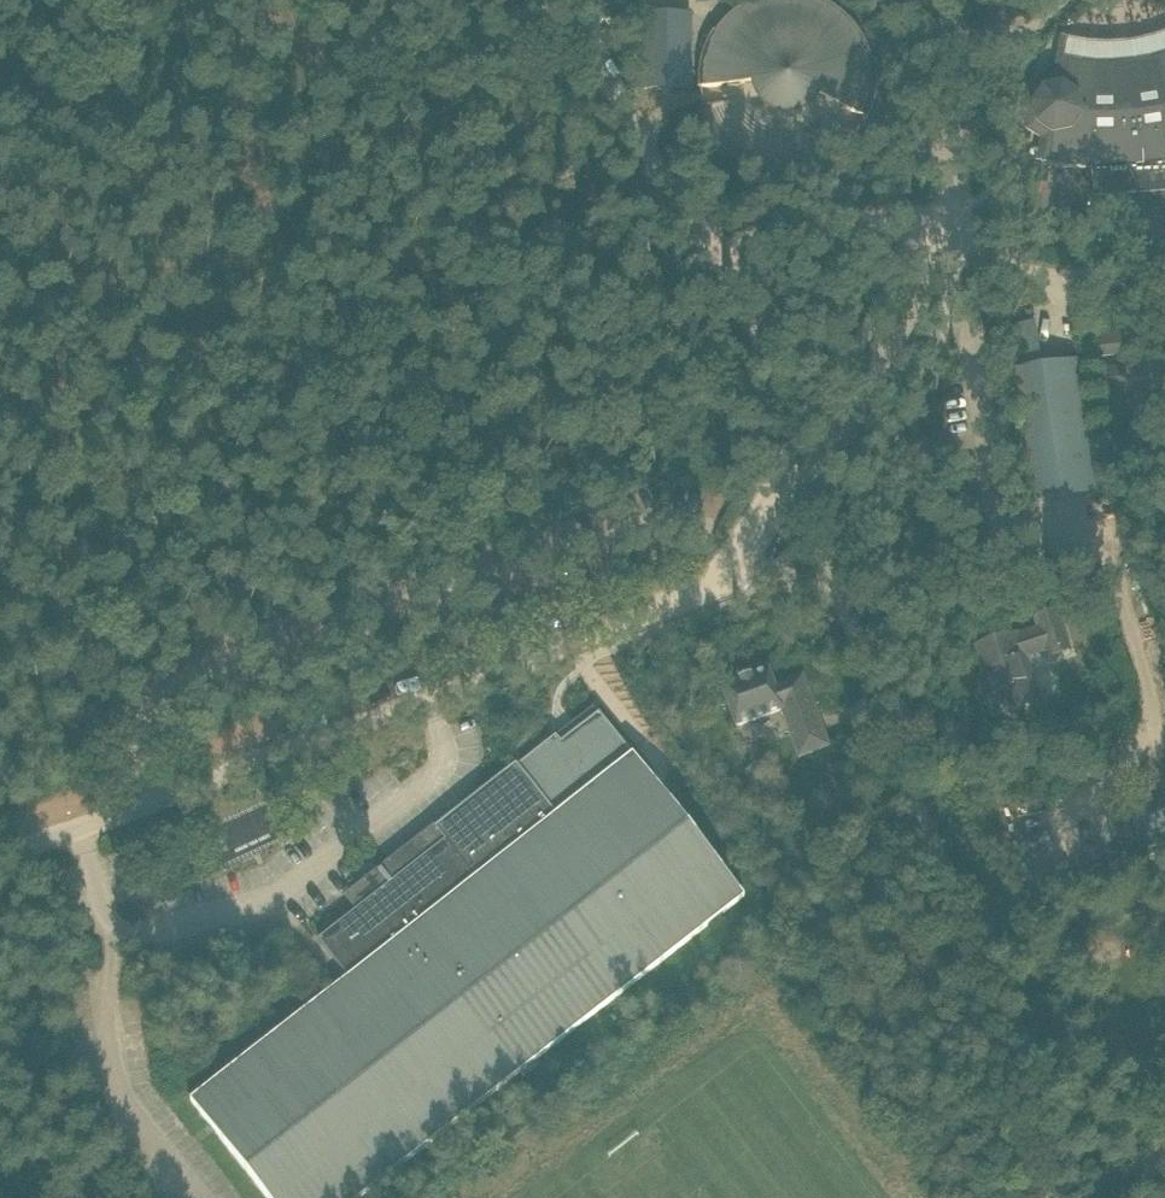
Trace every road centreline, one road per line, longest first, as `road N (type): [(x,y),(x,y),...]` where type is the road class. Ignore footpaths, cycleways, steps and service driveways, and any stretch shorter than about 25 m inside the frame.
road 1 (unclassified): [(0,854),(731,579)]
road 2 (track): [(854,591),(1051,1197)]
road 3 (unclassified): [(731,579),(819,561),(854,591),(990,542),(1000,515),(948,231)]
road 4 (track): [(109,817),(114,775),(89,602),(41,579),(0,437)]
road 5 (unclassified): [(779,486),(807,473),(916,303),(948,231)]
road 6 (unclassified): [(948,231),(895,282),(789,448),(779,486)]

